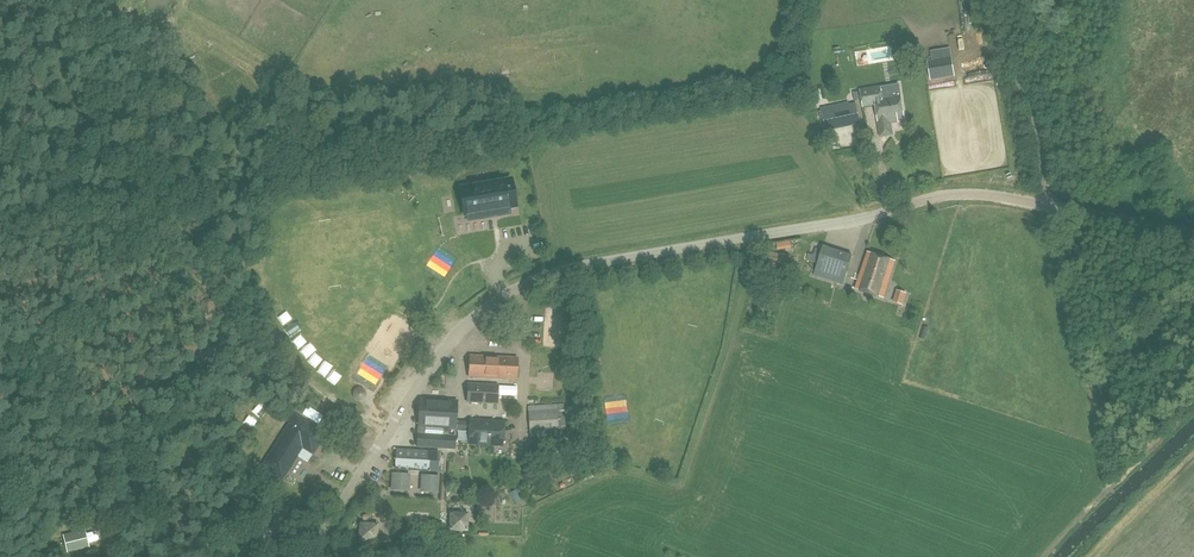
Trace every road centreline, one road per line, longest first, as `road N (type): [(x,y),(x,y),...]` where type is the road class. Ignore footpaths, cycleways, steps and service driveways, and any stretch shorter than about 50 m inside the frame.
road 1 (unclassified): [(1193,237),(959,196),(855,222),(562,271),(503,299),(456,337),(310,556)]
road 2 (track): [(137,137),(159,62),(195,0)]

